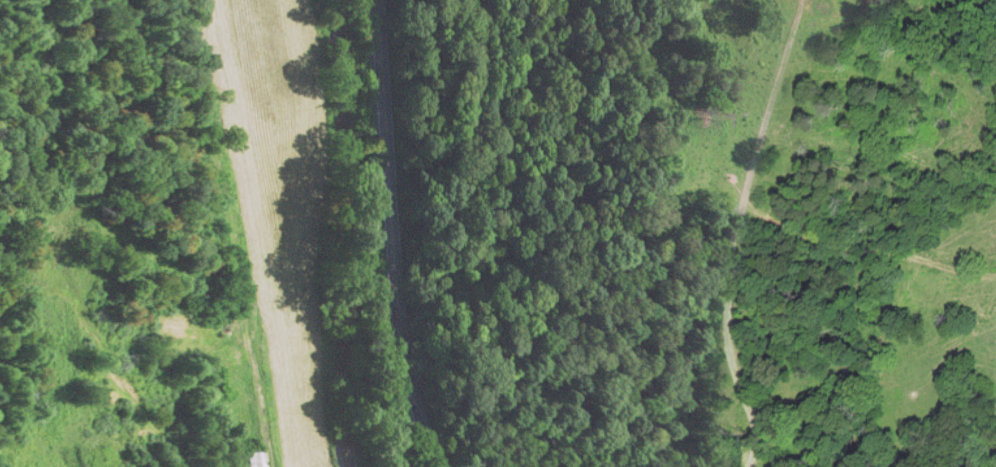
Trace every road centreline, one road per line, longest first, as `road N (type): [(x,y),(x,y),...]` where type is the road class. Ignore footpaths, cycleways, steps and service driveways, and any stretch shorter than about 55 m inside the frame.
road 1 (secondary): [(436,466),(419,441),(399,354),(371,0)]

